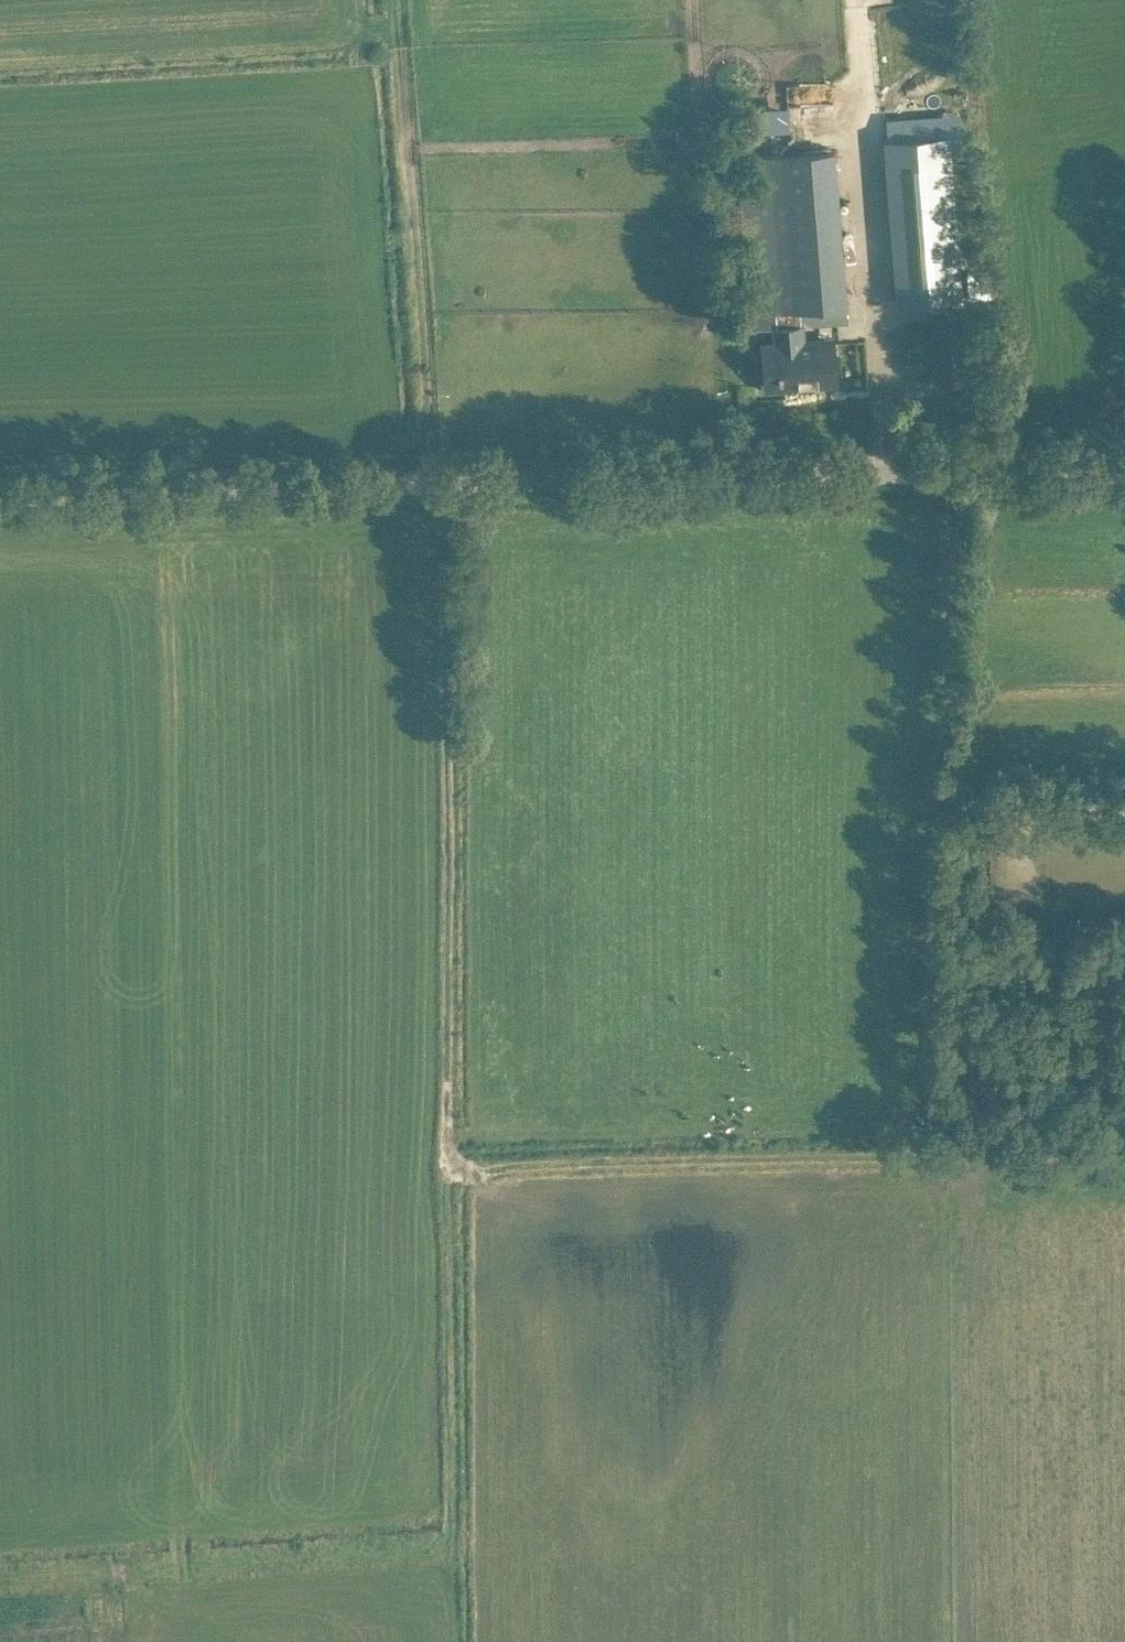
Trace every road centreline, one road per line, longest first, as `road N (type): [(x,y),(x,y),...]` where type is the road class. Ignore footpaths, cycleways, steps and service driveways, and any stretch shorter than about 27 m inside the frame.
road 1 (unclassified): [(0,495),(1124,465)]

